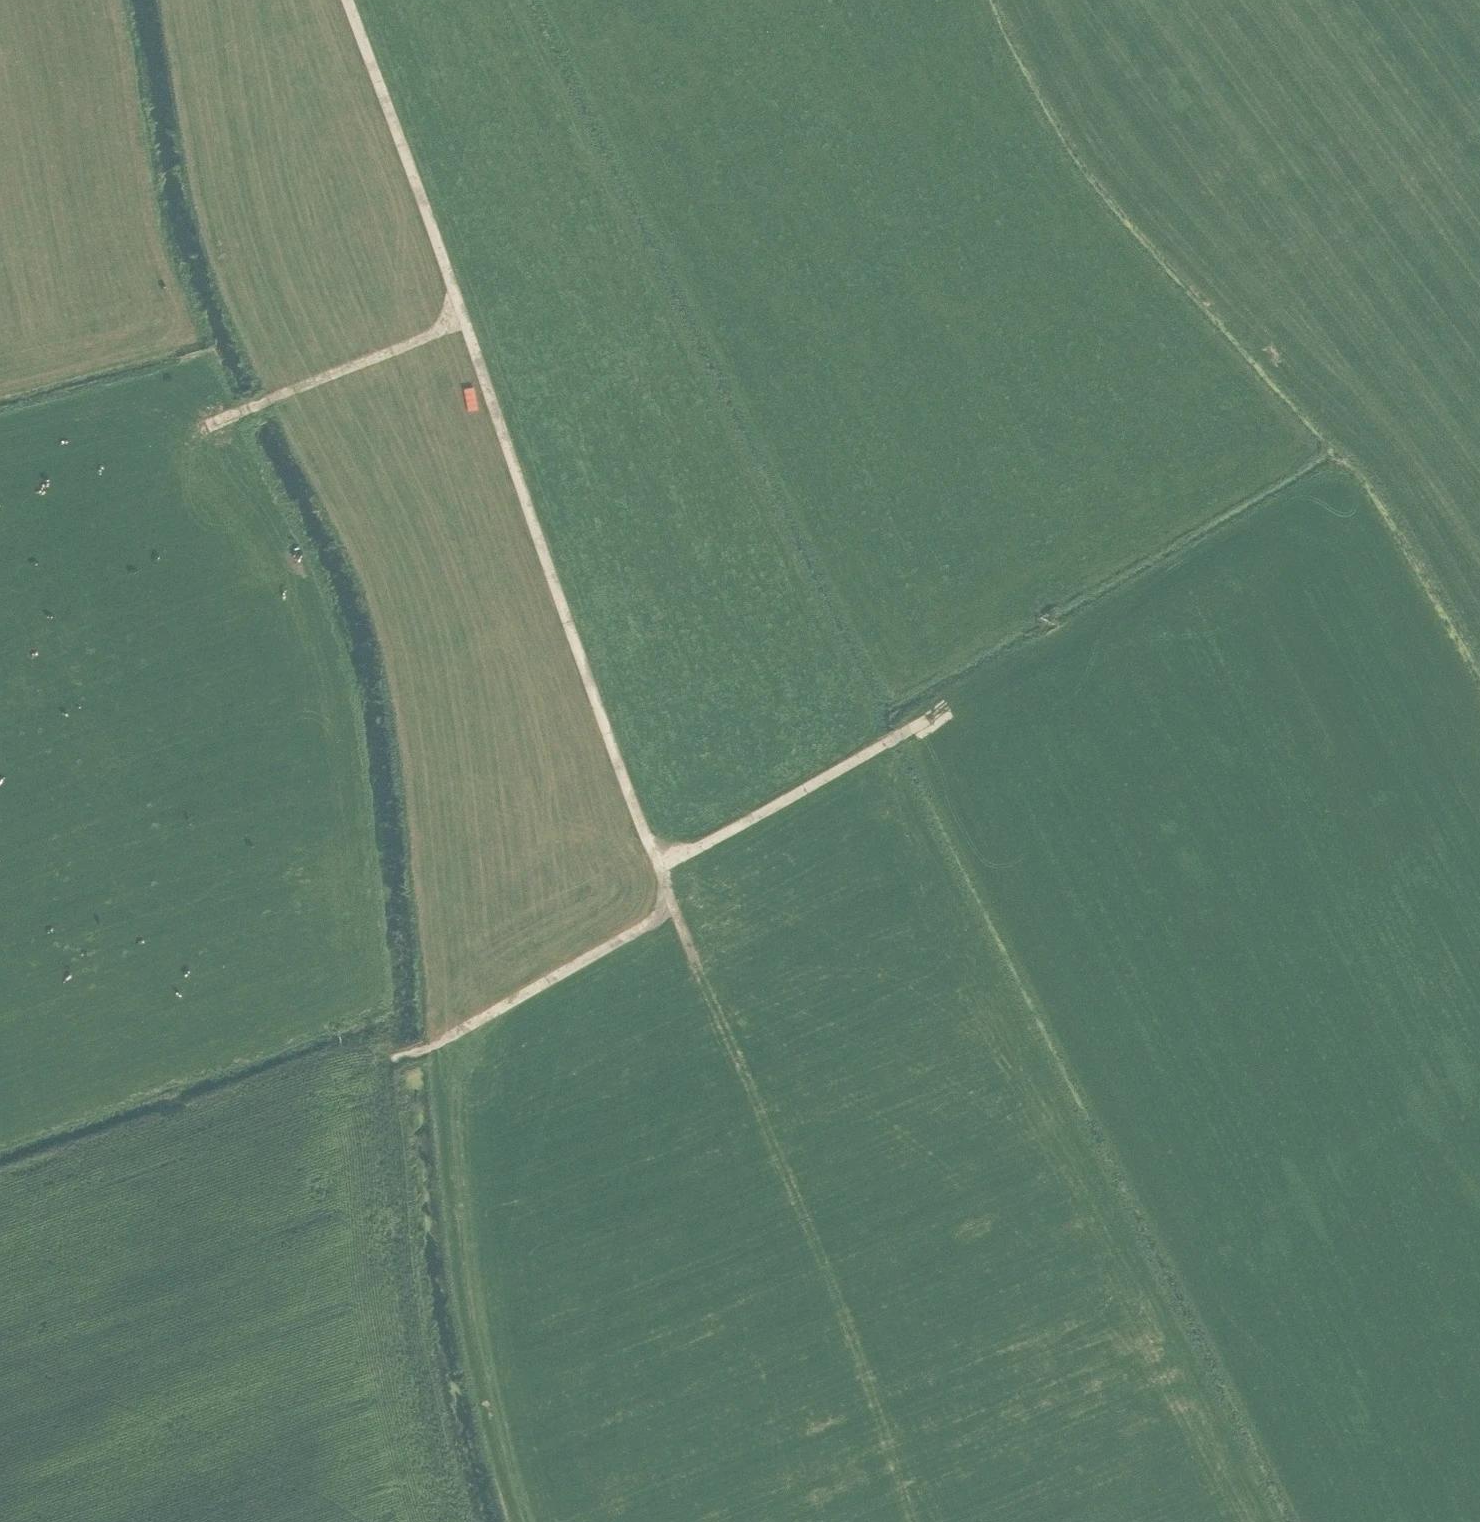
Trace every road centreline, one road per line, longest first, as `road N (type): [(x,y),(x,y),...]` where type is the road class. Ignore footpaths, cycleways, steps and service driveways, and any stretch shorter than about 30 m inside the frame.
road 1 (track): [(393,1061),(673,909),(345,0)]

